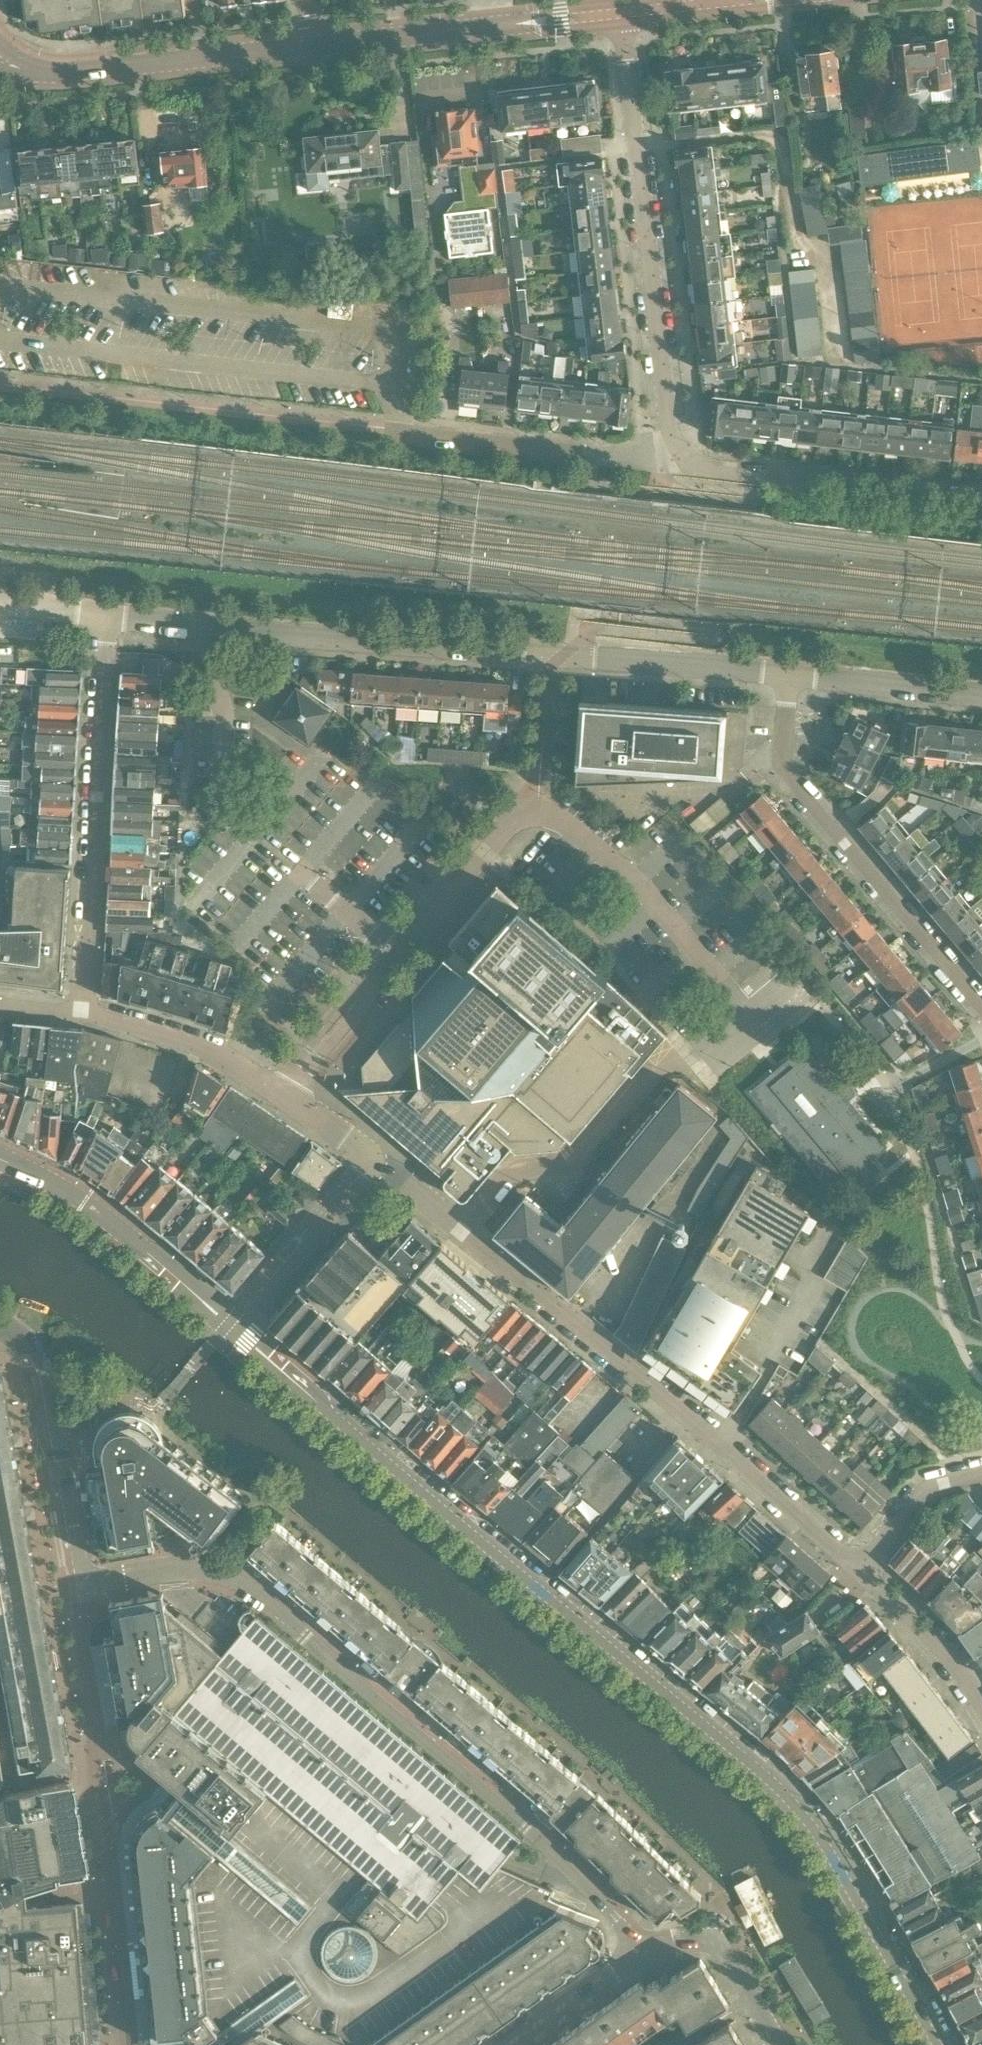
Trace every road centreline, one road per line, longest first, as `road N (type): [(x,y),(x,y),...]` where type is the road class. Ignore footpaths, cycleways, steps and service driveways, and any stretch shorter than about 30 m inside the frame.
road 1 (secondary): [(941,2044),(786,1792),(228,1326)]
road 2 (residential): [(0,1323),(36,1352),(46,1376),(83,1578),(100,1582),(168,1569),(244,1583),(525,1829),(640,1951)]
road 3 (residential): [(108,615),(549,668),(788,680)]
road 4 (residential): [(868,1568),(373,1157)]
road 5 (residential): [(672,440),(616,15)]
road 6 (residential): [(981,1011),(786,768),(788,680)]
road 7 (residential): [(84,1013),(108,615)]
road 8 (residential): [(373,1157),(196,1043),(84,1013)]
road 9 (residential): [(981,499),(694,465),(672,440)]
road 10 (tertiary): [(0,57),(60,73),(313,50)]
road 11 (secondary): [(228,1326),(113,1222),(0,1158)]
road 12 (residential): [(672,440),(600,448),(396,430)]
road 13 (unclassified): [(228,1326),(373,1157)]
road 14 (residential): [(640,1951),(714,1940),(783,2044)]
road 15 (residential): [(788,680),(981,699)]
road 16 (tertiary): [(313,50),(494,29)]
road 17 (residential): [(981,1701),(868,1568)]
road 18 (unclassified): [(515,2044),(640,1951)]
road 19 (residential): [(868,1568),(926,1488),(981,1475)]
road 20 (residential): [(94,1772),(9,1786),(0,1736)]
road 21 (tertiary): [(494,29),(616,15)]

